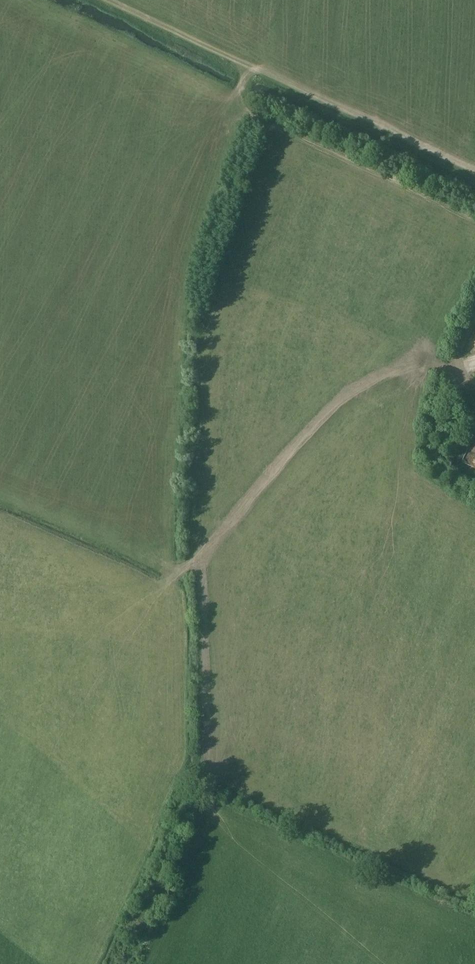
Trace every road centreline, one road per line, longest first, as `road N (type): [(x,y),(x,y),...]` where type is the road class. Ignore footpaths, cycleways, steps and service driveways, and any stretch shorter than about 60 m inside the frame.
road 1 (track): [(0,495),(176,572),(215,550),(424,362),(474,382)]
road 2 (track): [(167,566),(183,285),(233,109)]
road 3 (track): [(474,173),(251,68),(233,109)]
road 4 (track): [(251,68),(107,0)]

